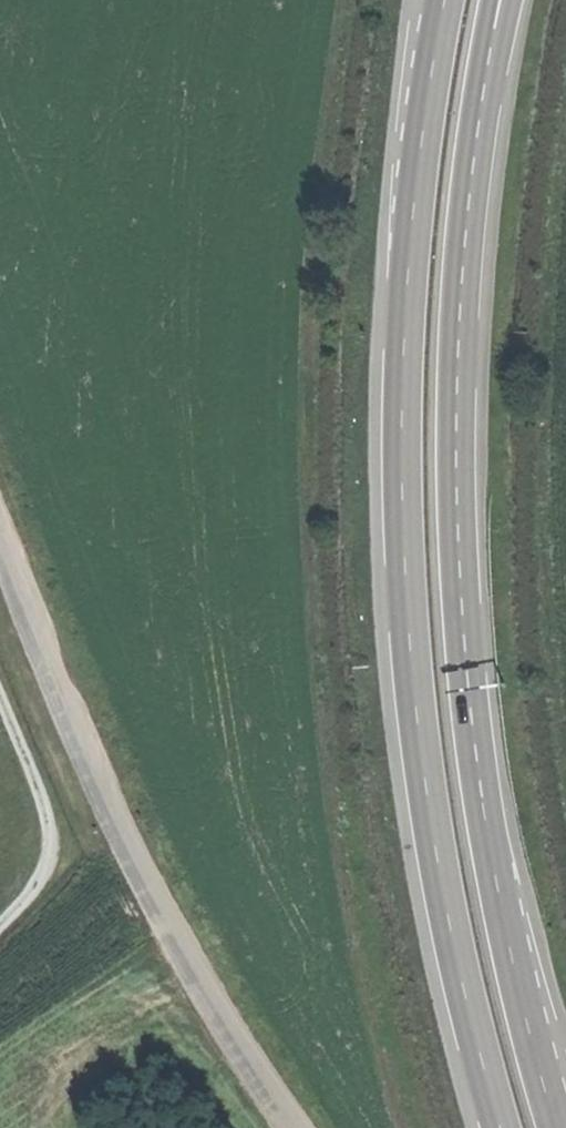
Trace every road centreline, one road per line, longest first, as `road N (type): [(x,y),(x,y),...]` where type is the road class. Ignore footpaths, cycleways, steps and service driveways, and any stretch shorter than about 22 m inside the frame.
road 1 (trunk): [(562,1127),(533,1043),(482,808),(467,626),(464,282),(503,0)]
road 2 (trunk): [(449,0),(432,79),(403,462),(433,825),(504,1127)]
road 3 (unclassified): [(295,1127),(171,925),(97,776),(0,537)]

